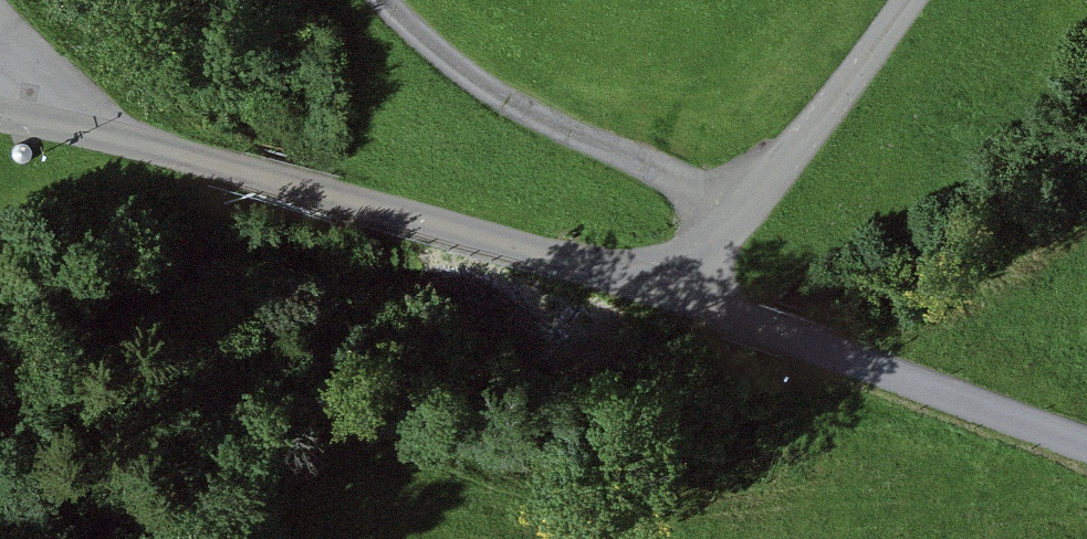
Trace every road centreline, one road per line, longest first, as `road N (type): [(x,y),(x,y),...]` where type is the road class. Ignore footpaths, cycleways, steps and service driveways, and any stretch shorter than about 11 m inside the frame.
road 1 (unclassified): [(0,99),(671,289)]
road 2 (unclassified): [(671,289),(1086,446)]
road 3 (track): [(736,209),(503,96),(385,0)]
road 4 (unclassified): [(671,289),(887,0)]

